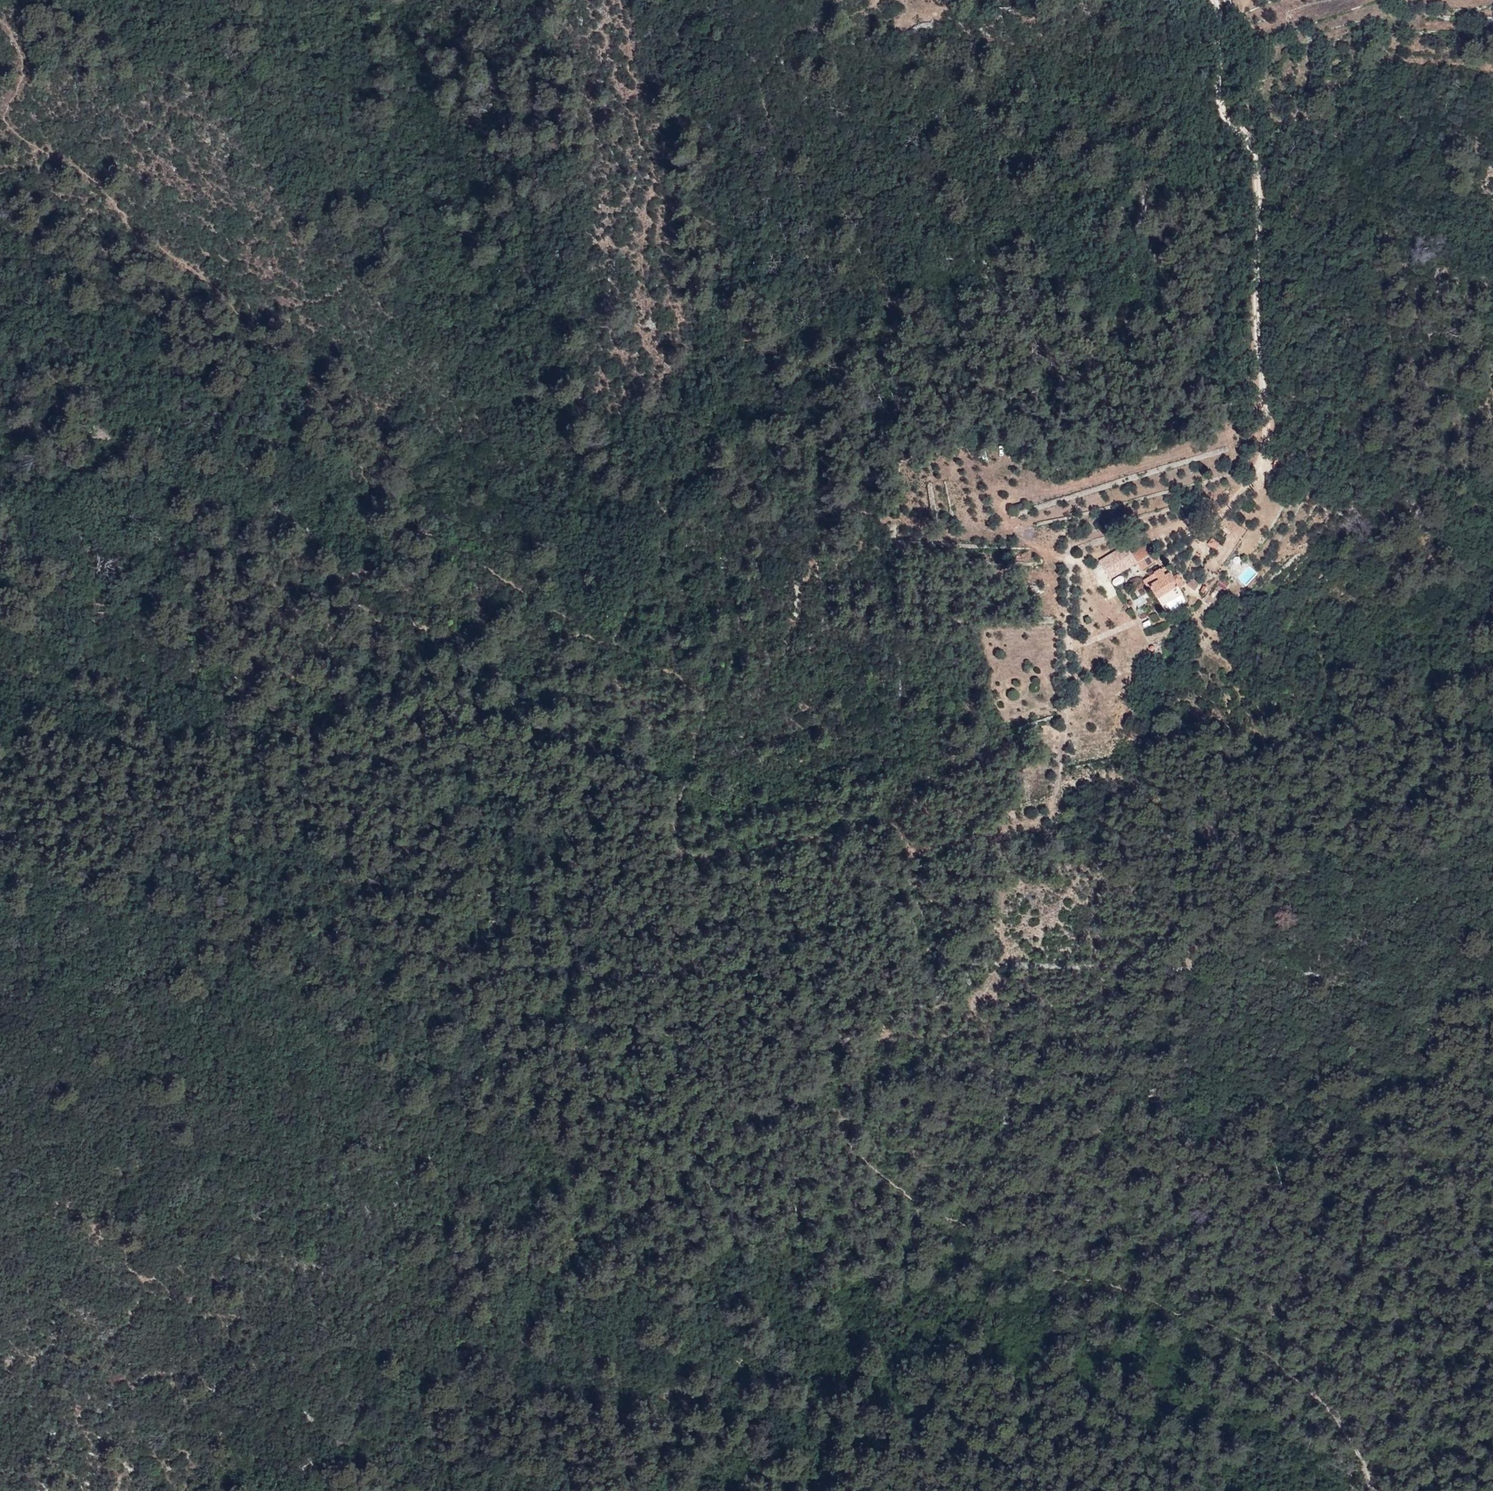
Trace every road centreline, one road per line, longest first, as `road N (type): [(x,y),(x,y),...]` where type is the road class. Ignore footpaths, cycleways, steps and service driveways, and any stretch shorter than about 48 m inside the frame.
road 1 (track): [(1225,508),(1254,473),(1263,424),(1258,169),(1218,99),(1226,0)]

